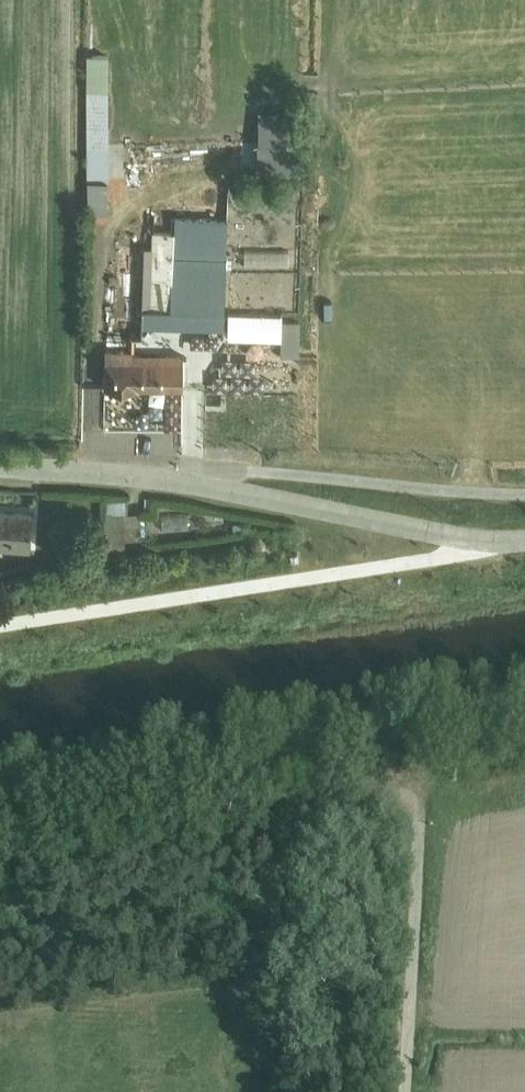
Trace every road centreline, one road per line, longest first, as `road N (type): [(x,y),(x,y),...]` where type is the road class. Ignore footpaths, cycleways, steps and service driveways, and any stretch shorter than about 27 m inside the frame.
road 1 (unclassified): [(484,537),(445,553),(0,621)]
road 2 (unclassified): [(131,470),(524,493)]
road 3 (unclassified): [(131,470),(484,537)]
road 4 (unclassified): [(408,1091),(419,771)]
road 5 (unclassified): [(0,463),(131,470)]

